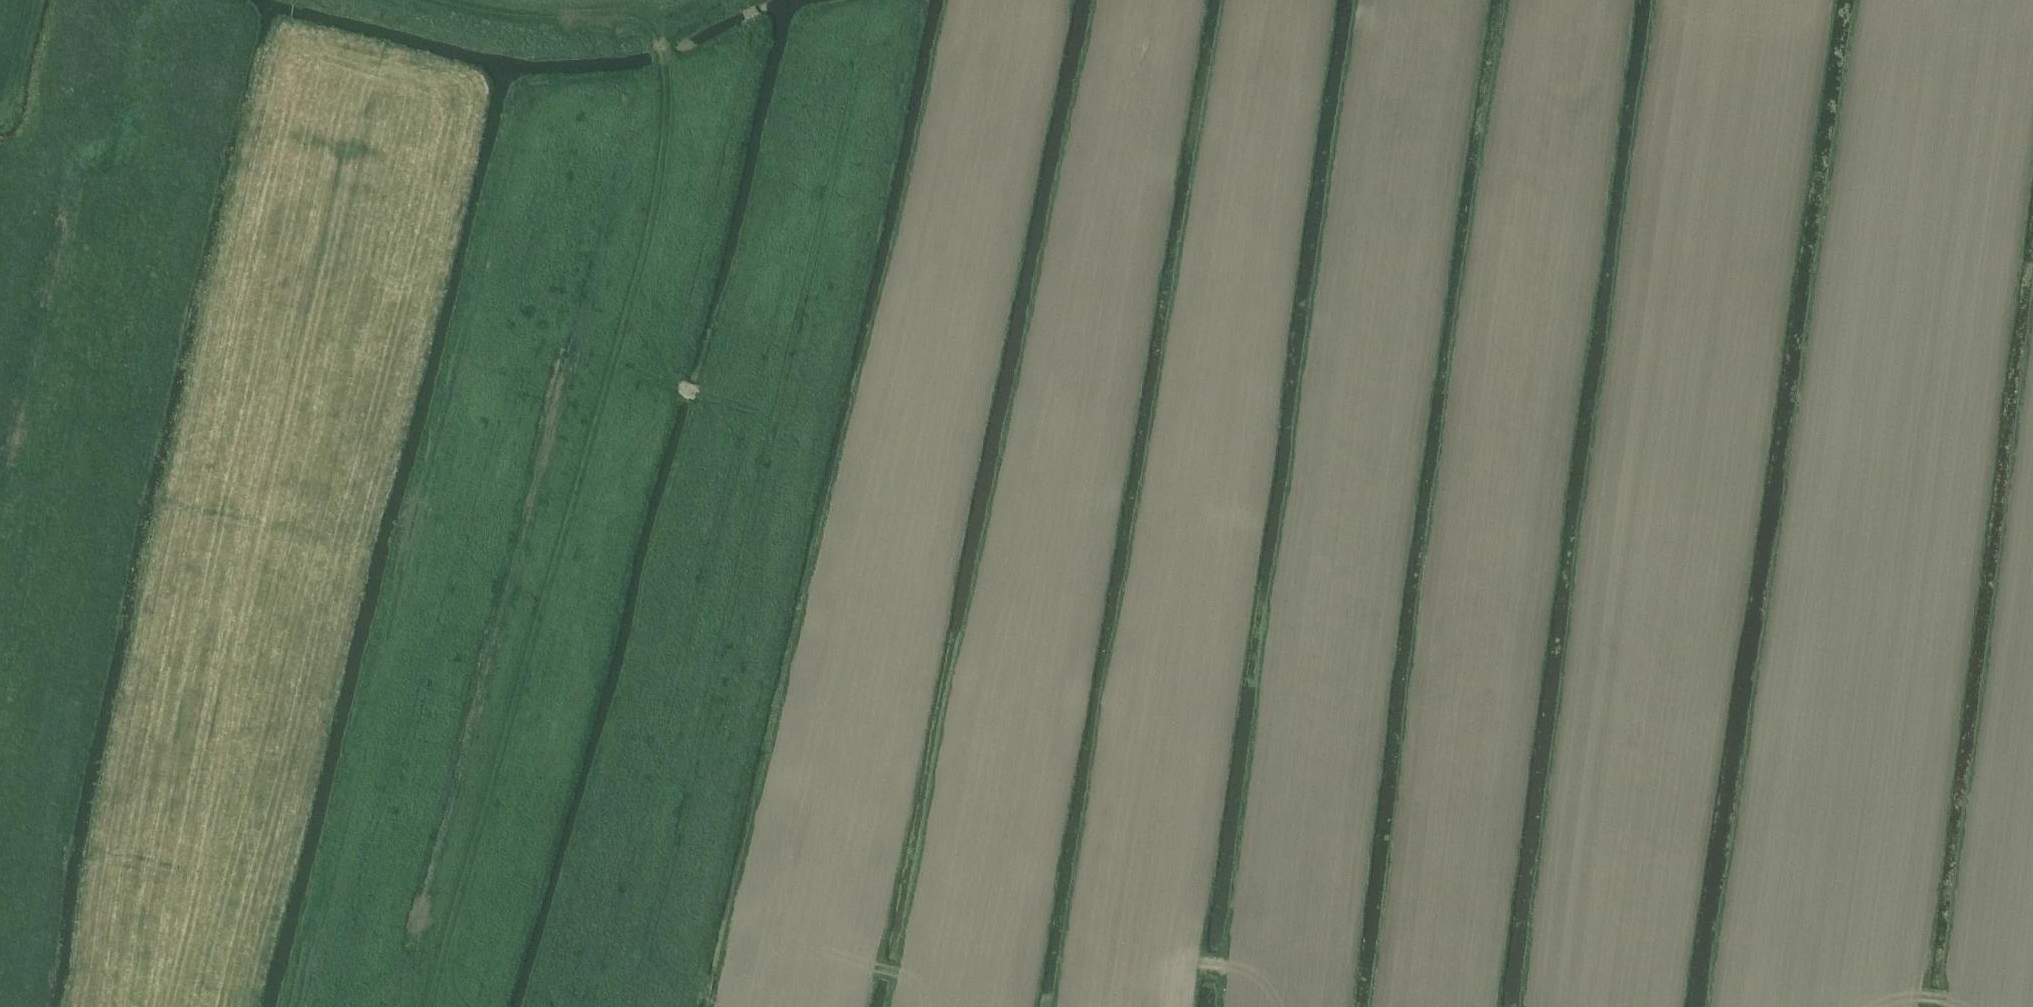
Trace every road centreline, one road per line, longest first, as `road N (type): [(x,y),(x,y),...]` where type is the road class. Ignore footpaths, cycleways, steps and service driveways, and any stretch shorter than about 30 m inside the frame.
road 1 (track): [(661,1006),(696,986),(863,969),(899,979),(926,1006)]
road 2 (track): [(1129,1006),(1183,962),(1237,965),(1273,1006)]

